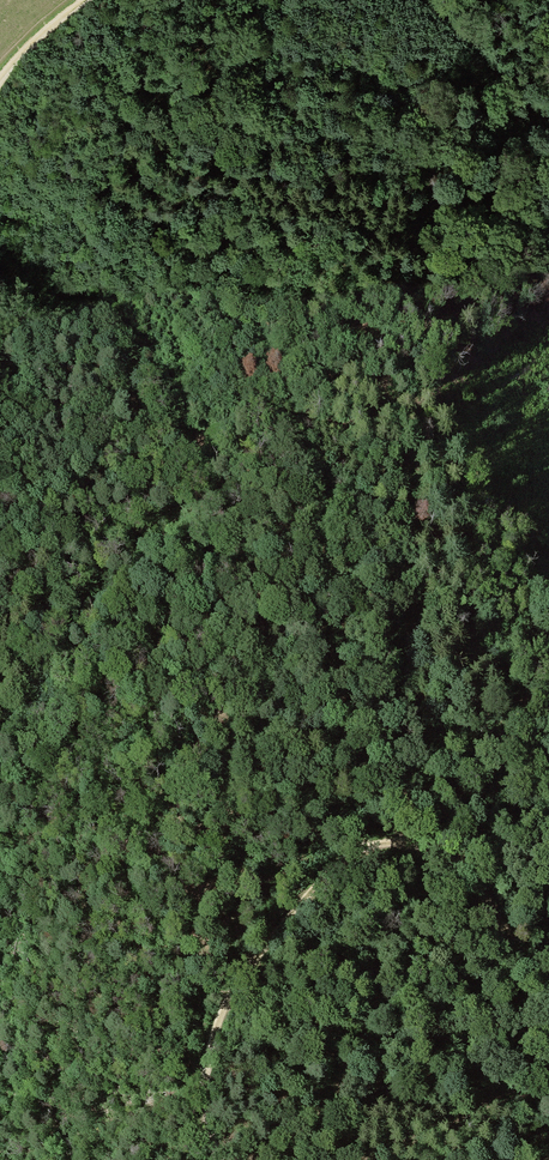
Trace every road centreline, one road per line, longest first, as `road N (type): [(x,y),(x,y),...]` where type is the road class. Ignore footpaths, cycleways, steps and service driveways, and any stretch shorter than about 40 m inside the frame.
road 1 (track): [(206,1072),(174,1031),(137,935),(129,884),(170,601)]
road 2 (track): [(171,586),(216,551),(234,548),(246,557),(301,671),(344,696),(373,728),(424,843)]
road 3 (track): [(218,1159),(206,1072),(220,1014),(240,978),(342,859),(372,843),(424,843)]
road 4 (track): [(171,586),(186,364)]
road 5 (track): [(424,843),(470,882),(548,1003)]
road 6 (track): [(548,128),(430,0)]
road 7 (track): [(88,0),(44,33),(0,83)]

